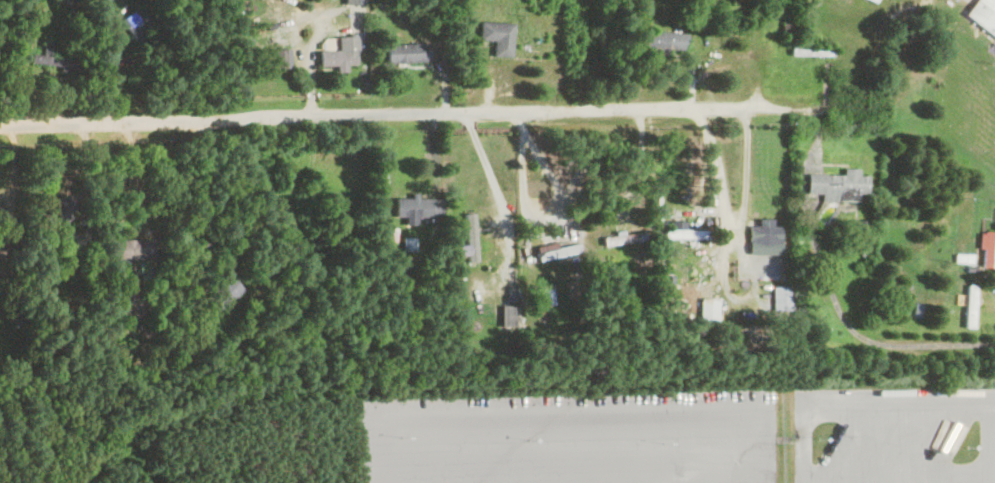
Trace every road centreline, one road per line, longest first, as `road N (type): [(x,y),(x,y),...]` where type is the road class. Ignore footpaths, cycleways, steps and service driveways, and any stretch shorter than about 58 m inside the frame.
road 1 (residential): [(885,100),(0,123)]

